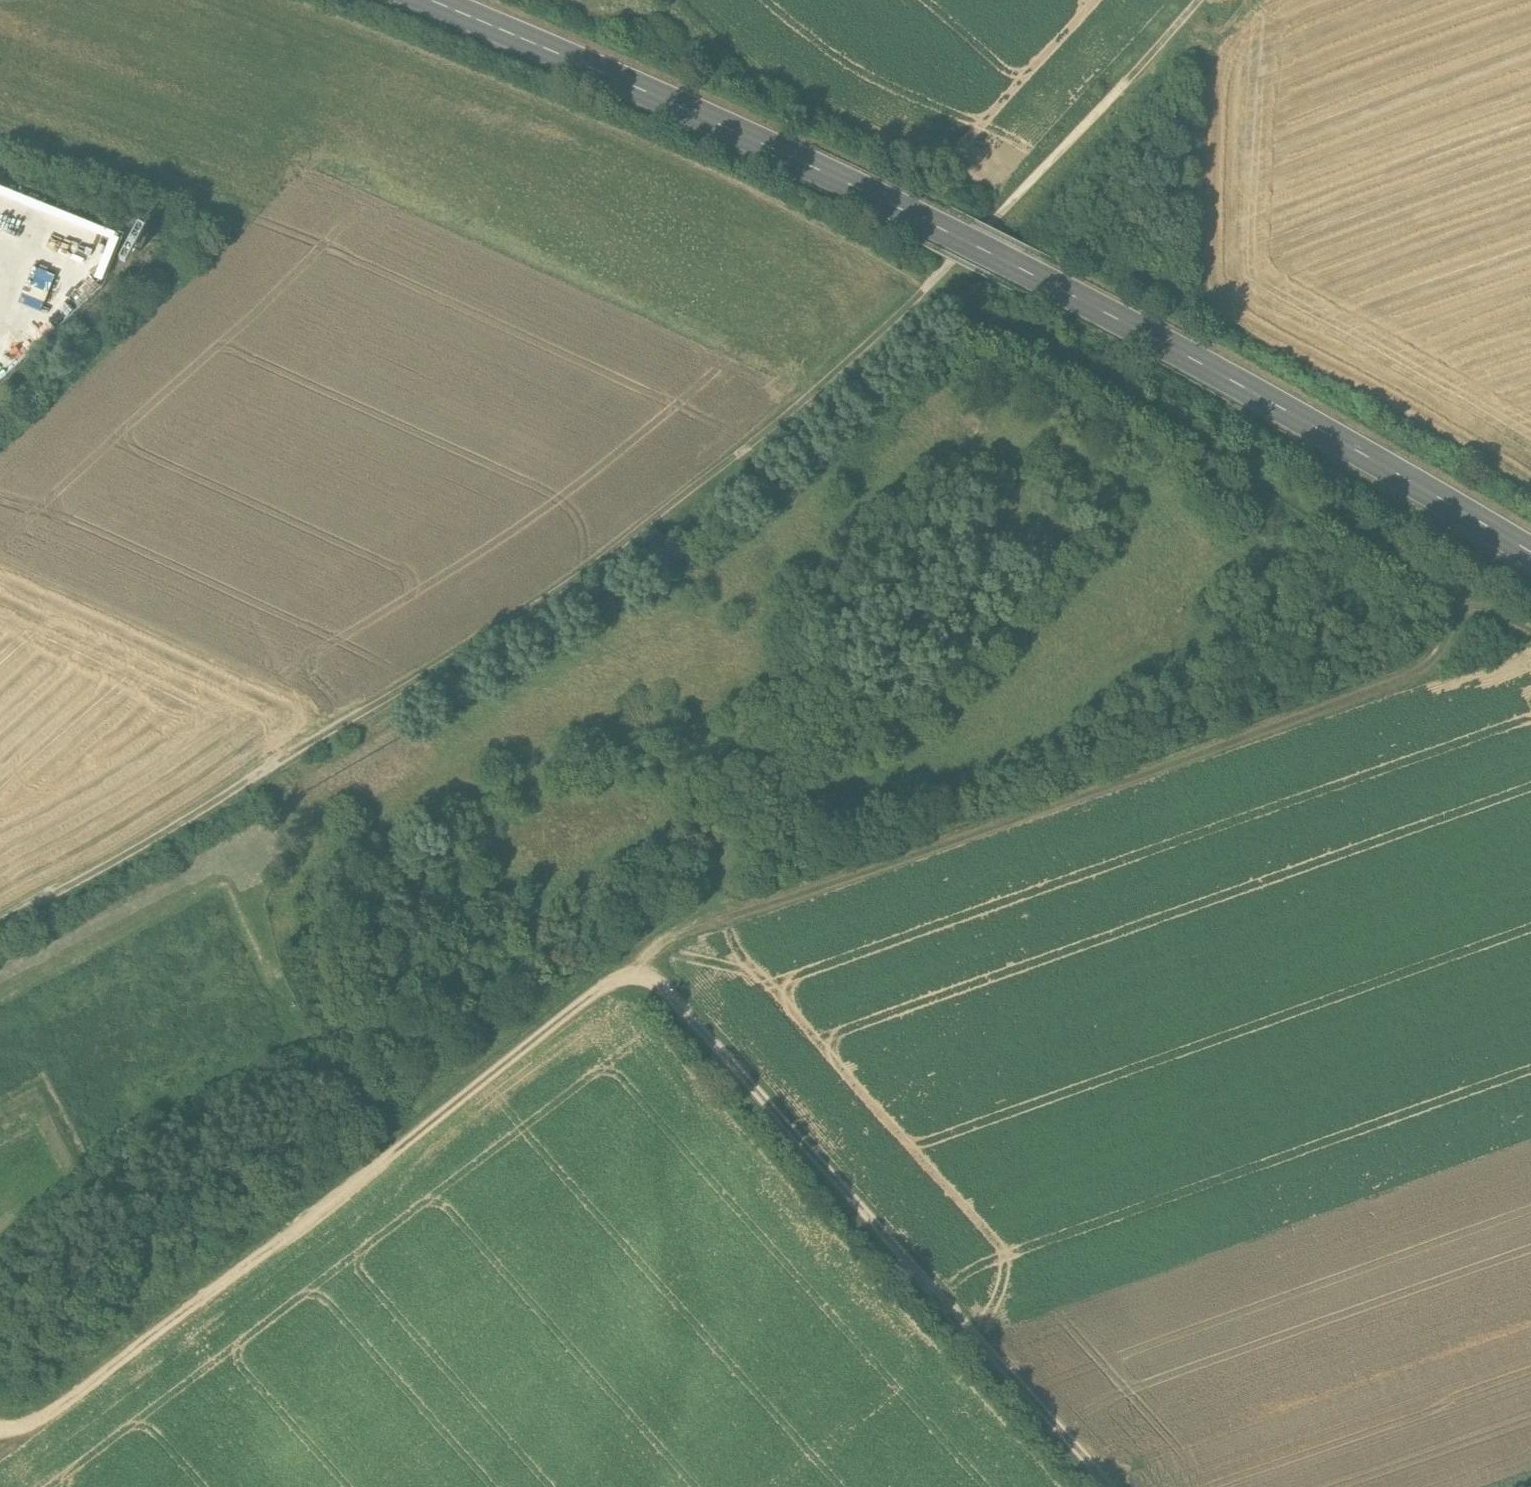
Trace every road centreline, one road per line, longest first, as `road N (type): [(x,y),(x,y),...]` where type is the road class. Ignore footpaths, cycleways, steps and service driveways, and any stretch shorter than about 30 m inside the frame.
road 1 (track): [(0,910),(381,693),(546,590),(700,475),(947,271),(1200,0)]
road 2 (track): [(0,1439),(47,1486),(71,1474),(692,1022),(716,1014),(712,1038),(1113,1486)]
road 3 (primary): [(1530,555),(1201,364),(1020,271),(711,124),(421,0)]
road 4 (track): [(1530,630),(1002,332),(979,316),(987,293),(947,271)]
road 5 (track): [(716,1014),(854,926)]

